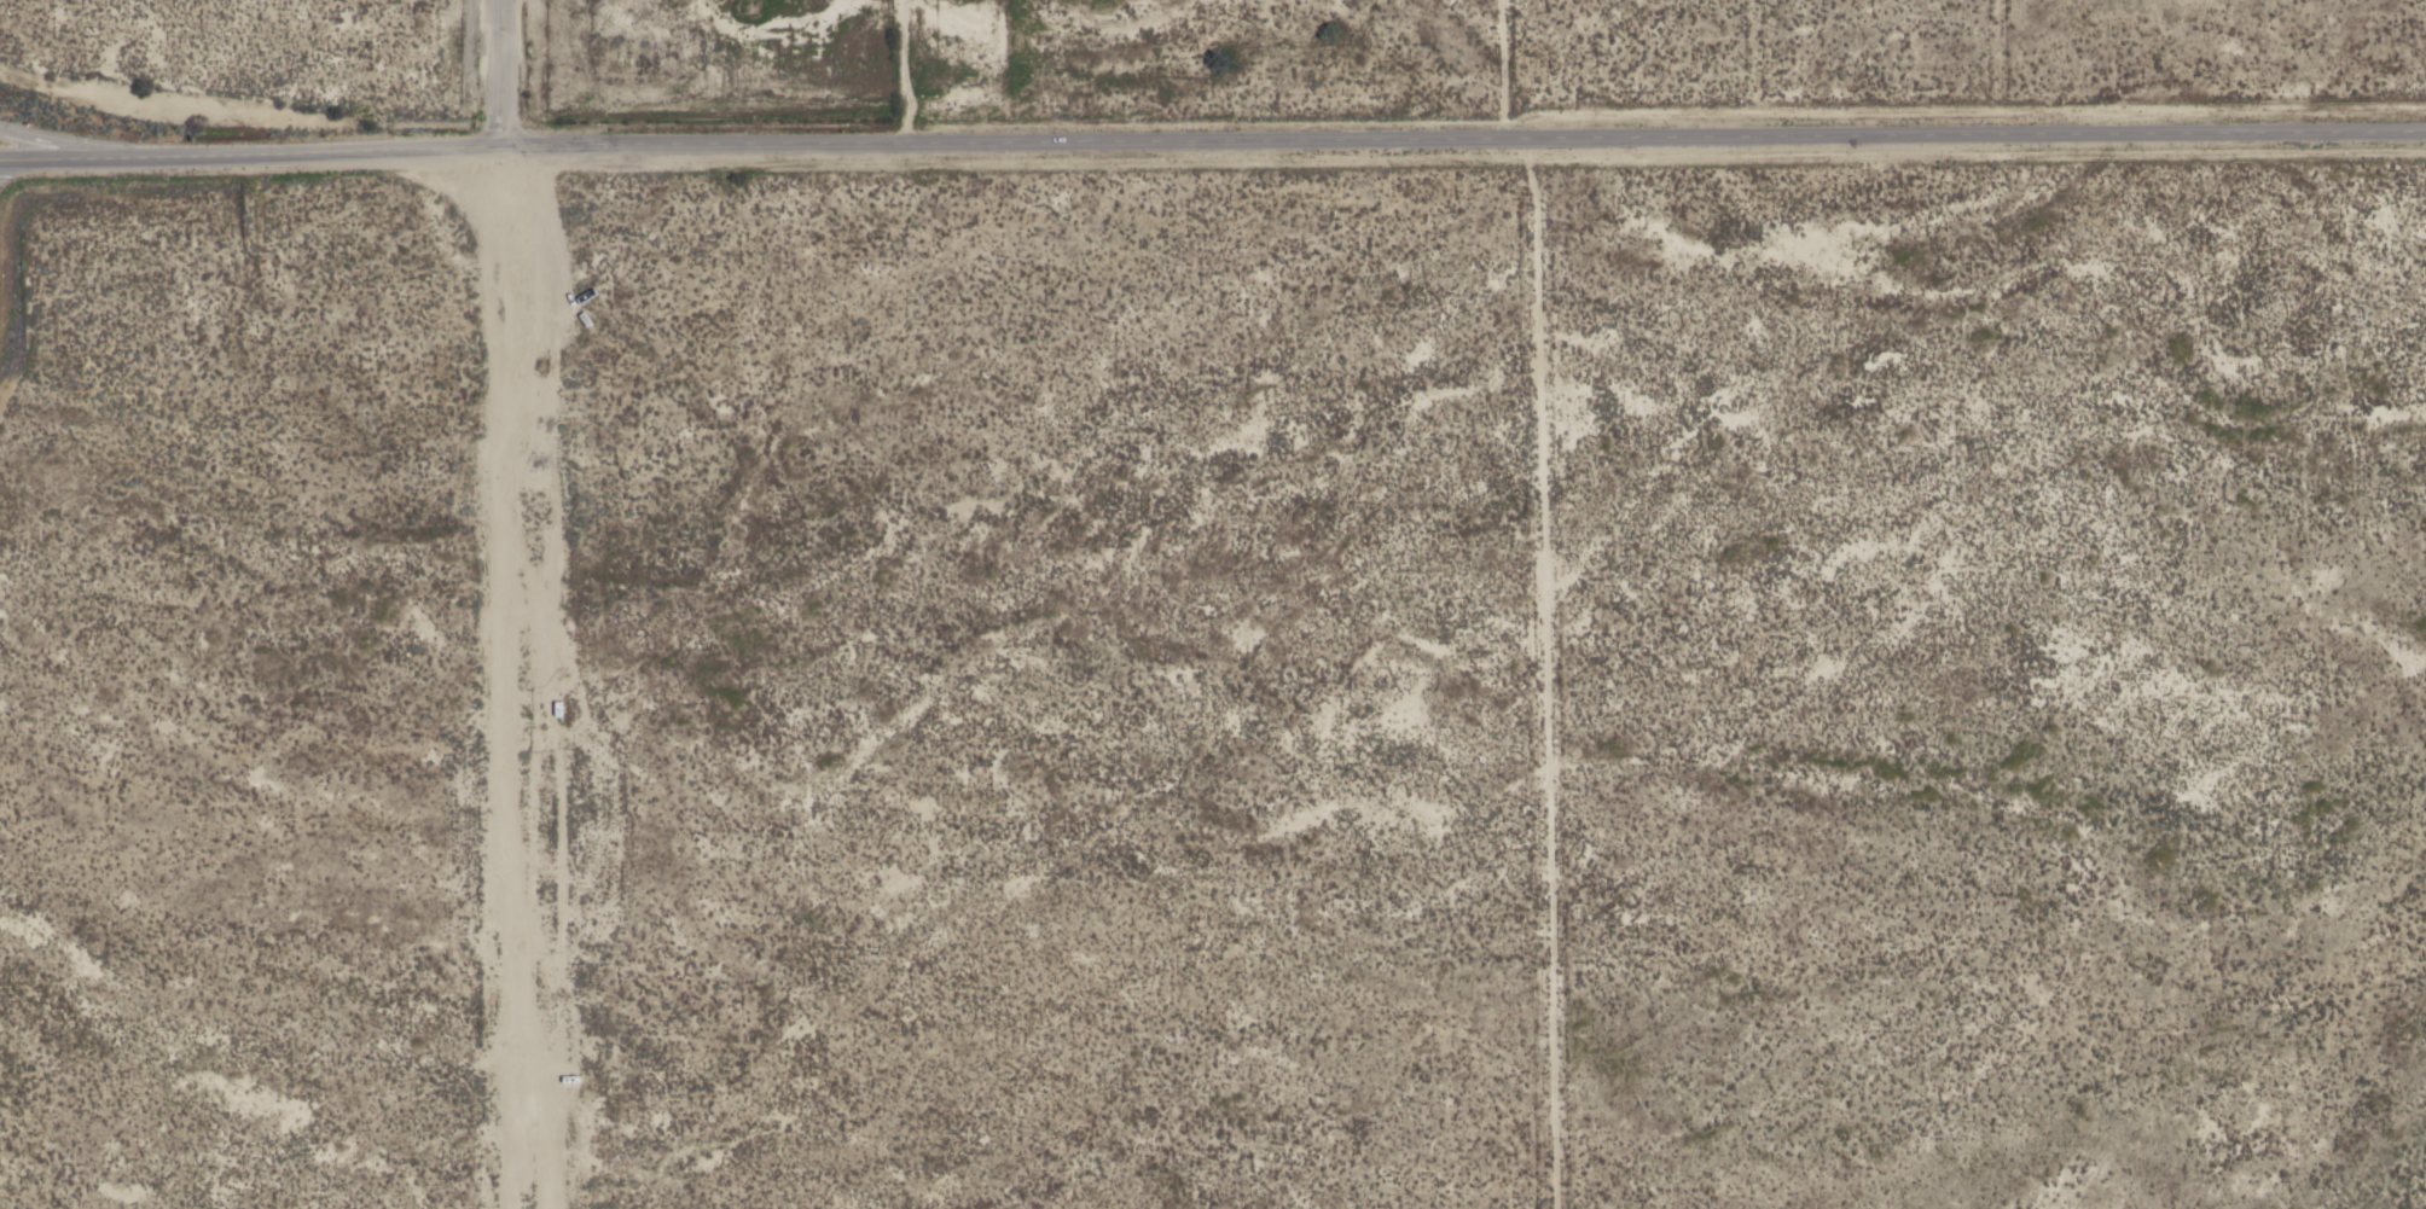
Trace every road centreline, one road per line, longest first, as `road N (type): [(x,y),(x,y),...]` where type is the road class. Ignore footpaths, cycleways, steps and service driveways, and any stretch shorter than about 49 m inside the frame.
road 1 (tertiary): [(2425,128),(1527,147),(488,140)]
road 2 (residential): [(488,140),(522,1208)]
road 3 (tertiary): [(488,140),(0,157)]
road 4 (residential): [(490,0),(488,140)]
road 5 (motorway): [(133,153),(0,123)]

